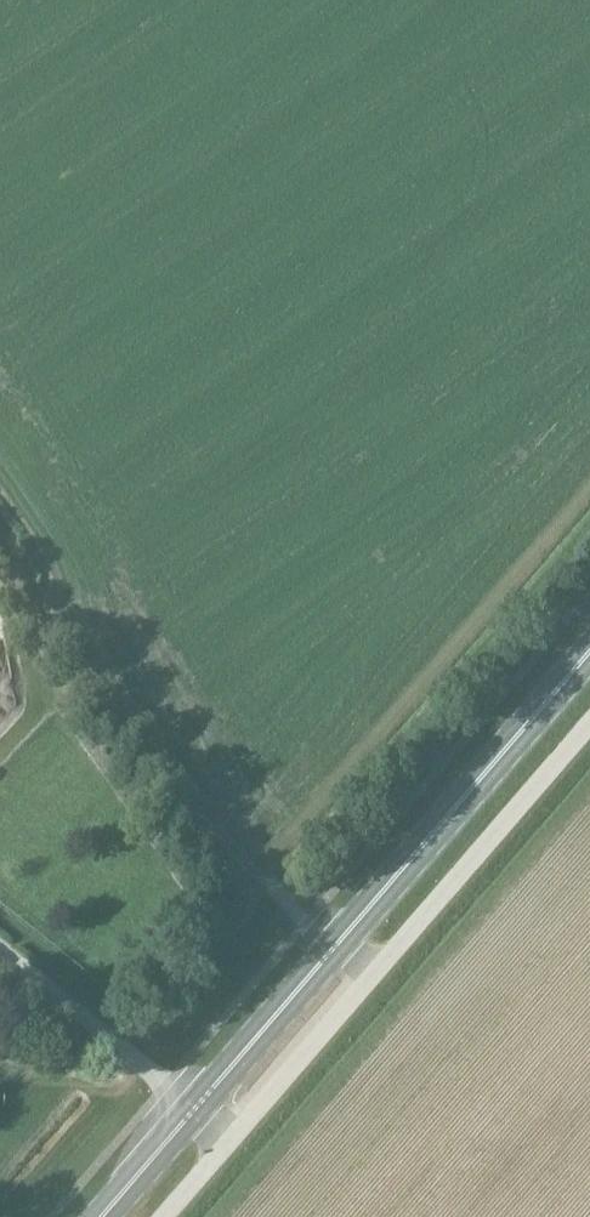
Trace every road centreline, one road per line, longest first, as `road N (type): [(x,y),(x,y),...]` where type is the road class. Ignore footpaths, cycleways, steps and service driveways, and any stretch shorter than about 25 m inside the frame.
road 1 (primary): [(103,1216),(589,653)]
road 2 (unclassified): [(163,1216),(589,724)]

